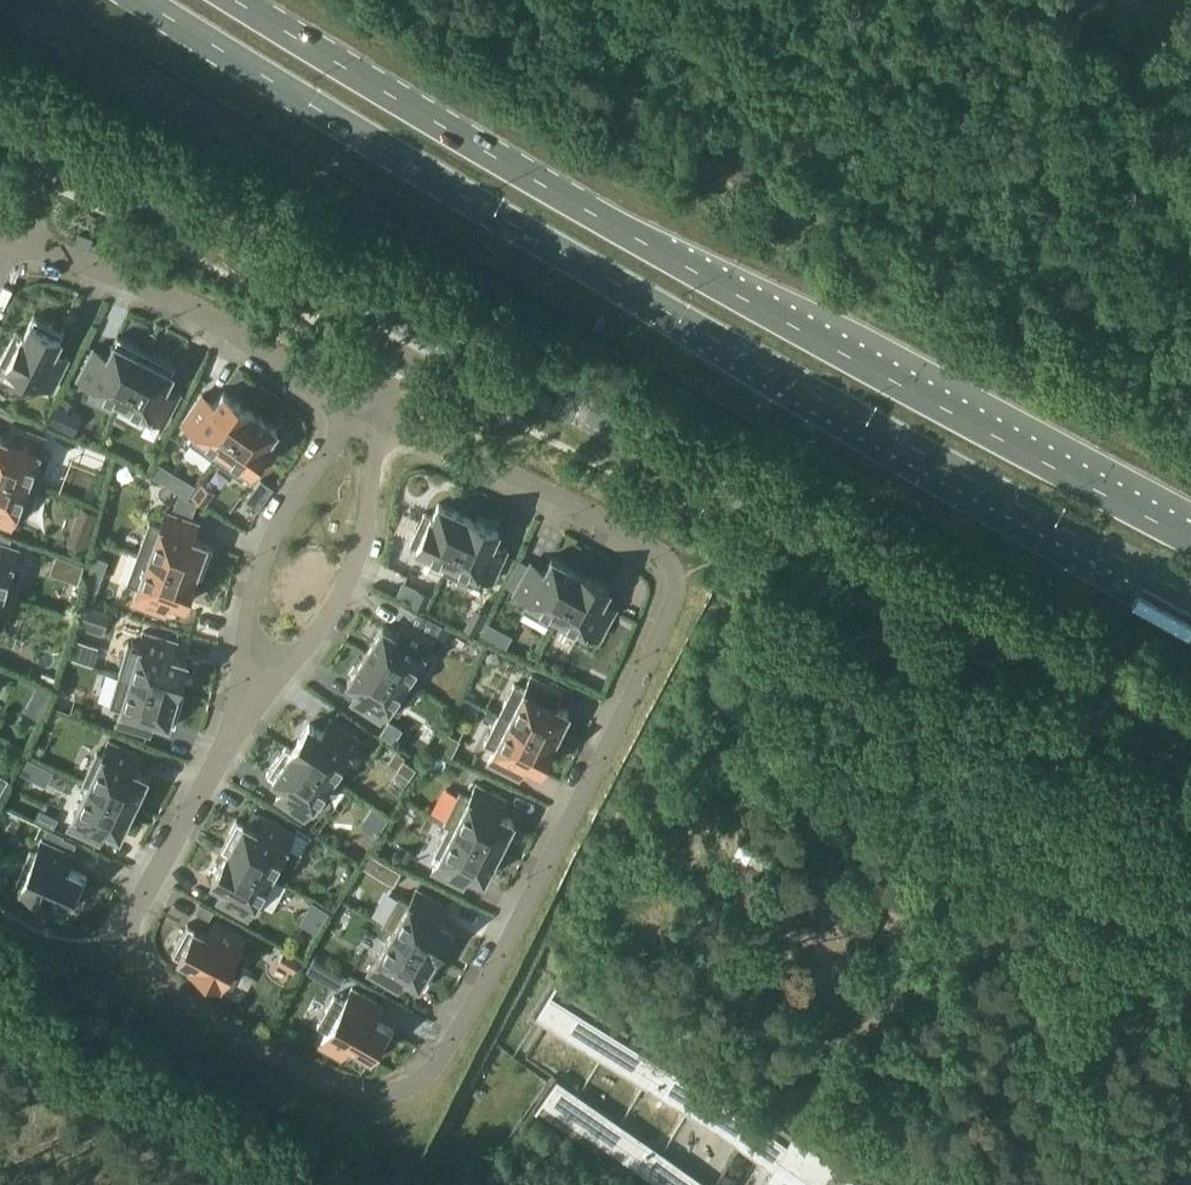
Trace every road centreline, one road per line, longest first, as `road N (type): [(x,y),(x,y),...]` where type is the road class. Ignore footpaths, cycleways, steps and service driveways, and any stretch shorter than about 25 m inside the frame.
road 1 (residential): [(263,664),(128,935),(143,963),(221,1023),(361,1092),(394,1093),(419,1080),(450,1045),(499,959),(675,610),(676,576),(662,547),(441,432),(374,426)]
road 2 (primary): [(146,0),(637,293),(1151,574)]
road 3 (primary): [(1190,537),(630,232),(240,0)]
road 4 (unclassified): [(1190,732),(413,337)]
road 5 (residential): [(7,244),(57,249),(250,340),(374,426)]
road 6 (unclassified): [(413,337),(58,152)]
road 7 (track): [(0,1031),(274,1184)]
road 8 (residential): [(263,664),(249,624),(266,551),(339,432),(374,426)]
road 9 (residential): [(374,426),(370,512),(354,565),(324,629),(263,664)]

